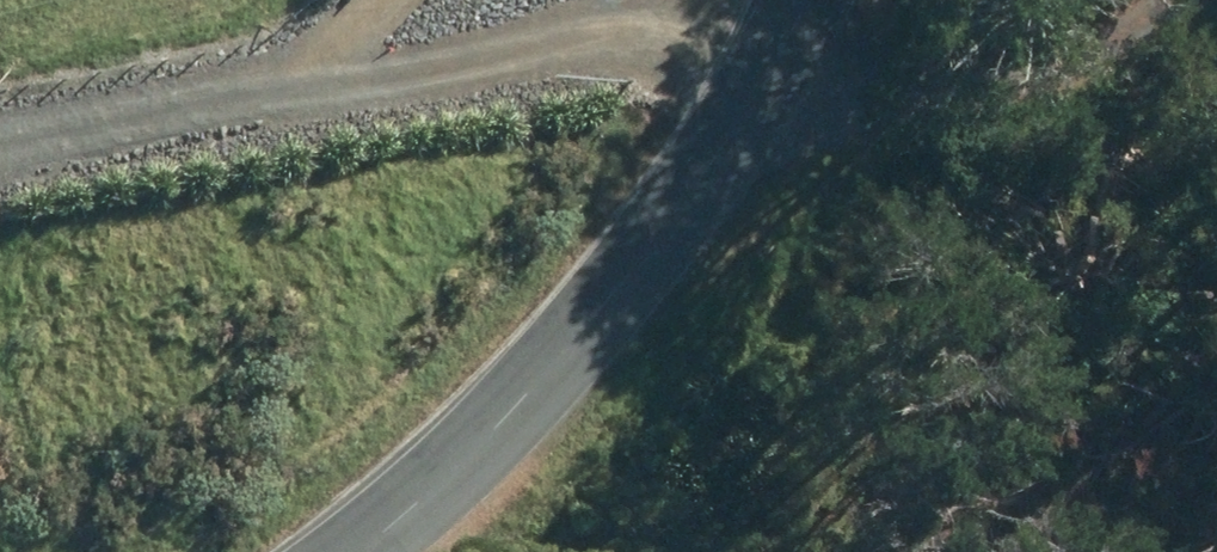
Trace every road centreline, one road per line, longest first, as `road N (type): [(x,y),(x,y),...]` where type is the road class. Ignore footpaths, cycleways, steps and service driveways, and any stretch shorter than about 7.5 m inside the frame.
road 1 (unclassified): [(244,551),(434,426),(605,239),(753,0)]
road 2 (track): [(388,0),(297,122),(0,160)]

